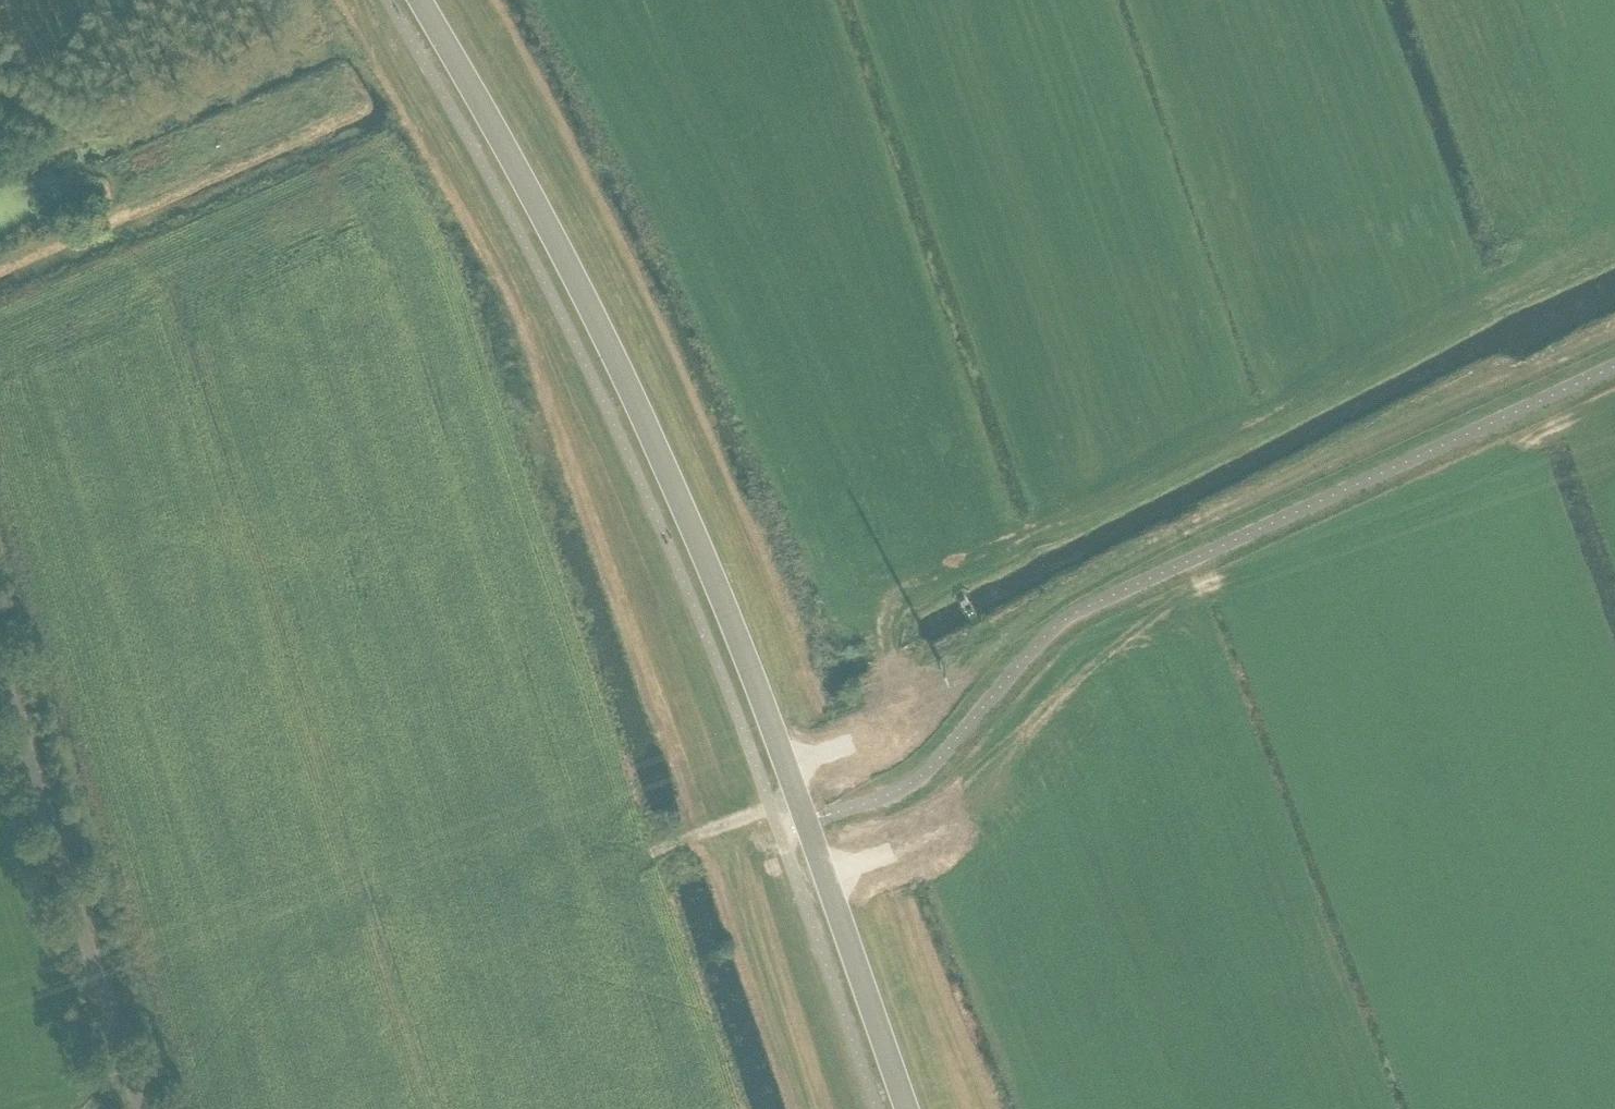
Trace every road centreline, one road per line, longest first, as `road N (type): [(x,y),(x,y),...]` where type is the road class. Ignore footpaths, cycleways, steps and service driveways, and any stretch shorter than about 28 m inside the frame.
road 1 (tertiary): [(904,1108),(762,704),(693,536),(579,285),(419,0)]
road 2 (unclassified): [(141,1108),(0,662)]

